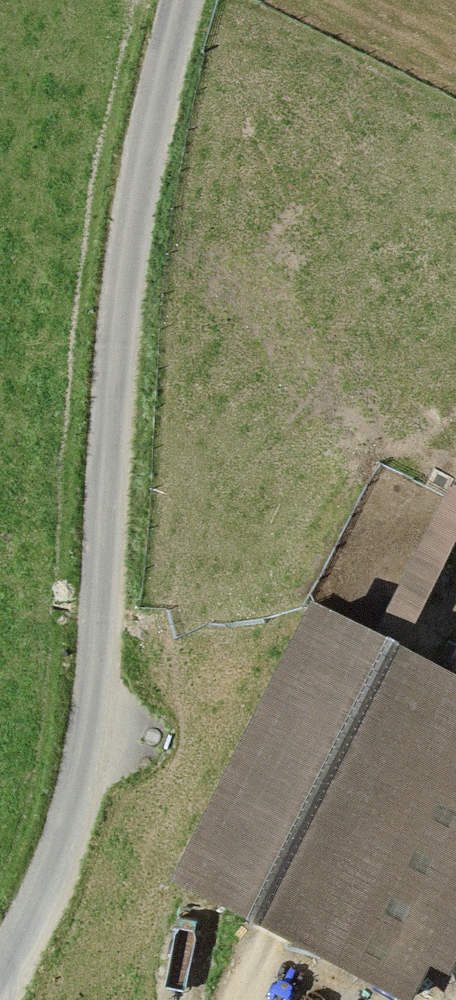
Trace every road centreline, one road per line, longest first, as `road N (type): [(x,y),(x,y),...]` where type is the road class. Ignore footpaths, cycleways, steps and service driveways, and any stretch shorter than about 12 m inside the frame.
road 1 (unclassified): [(184,0),(140,176),(81,813),(0,975)]
road 2 (track): [(455,415),(368,453),(101,616)]

